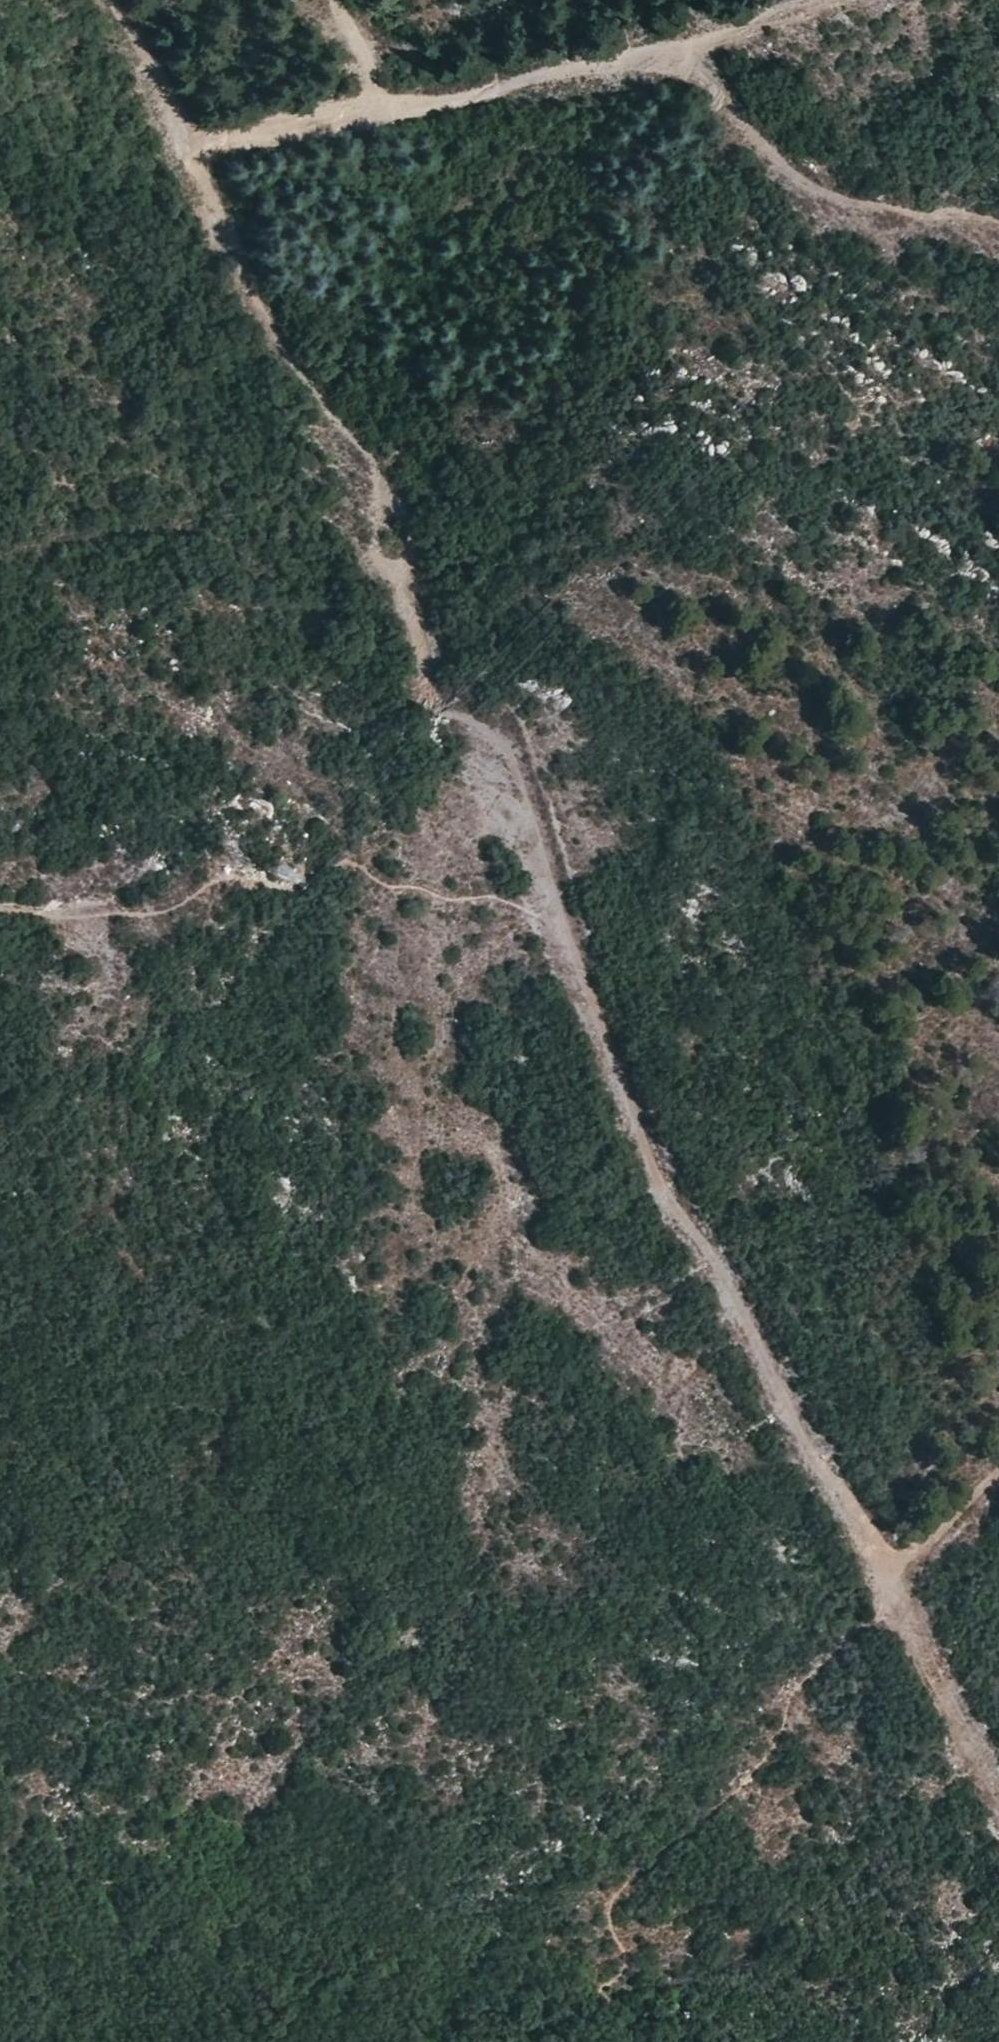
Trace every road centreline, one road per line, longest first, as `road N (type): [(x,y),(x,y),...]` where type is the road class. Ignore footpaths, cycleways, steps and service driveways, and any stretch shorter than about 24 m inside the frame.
road 1 (track): [(193,147),(222,240),(328,428),(398,525),(404,597),(437,674),(512,773),(573,978),(655,1171),(739,1298),(998,1796)]
road 2 (track): [(193,147),(109,0)]
road 3 (track): [(886,1570),(969,1519),(998,1487)]

